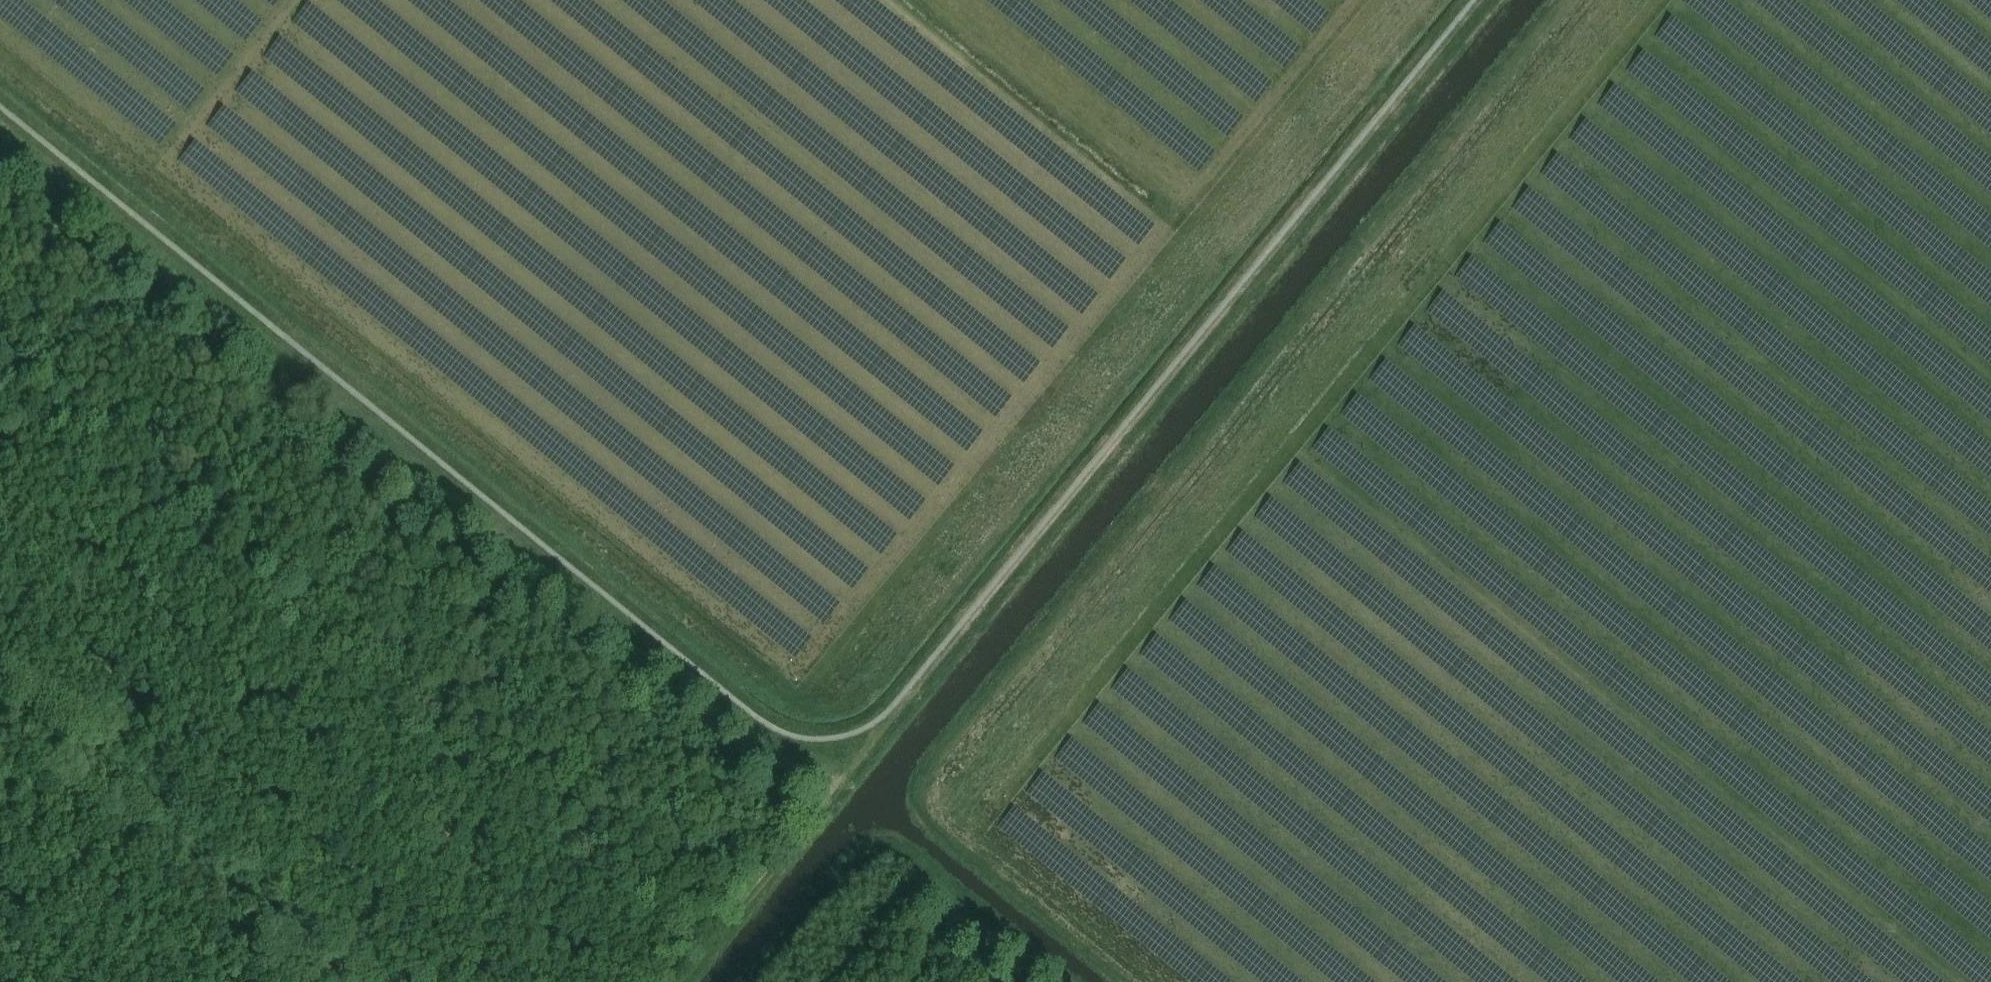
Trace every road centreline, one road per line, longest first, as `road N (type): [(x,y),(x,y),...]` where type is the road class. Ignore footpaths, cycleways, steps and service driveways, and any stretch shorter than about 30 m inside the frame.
road 1 (track): [(0,687),(363,981)]
road 2 (track): [(671,981),(852,760)]

